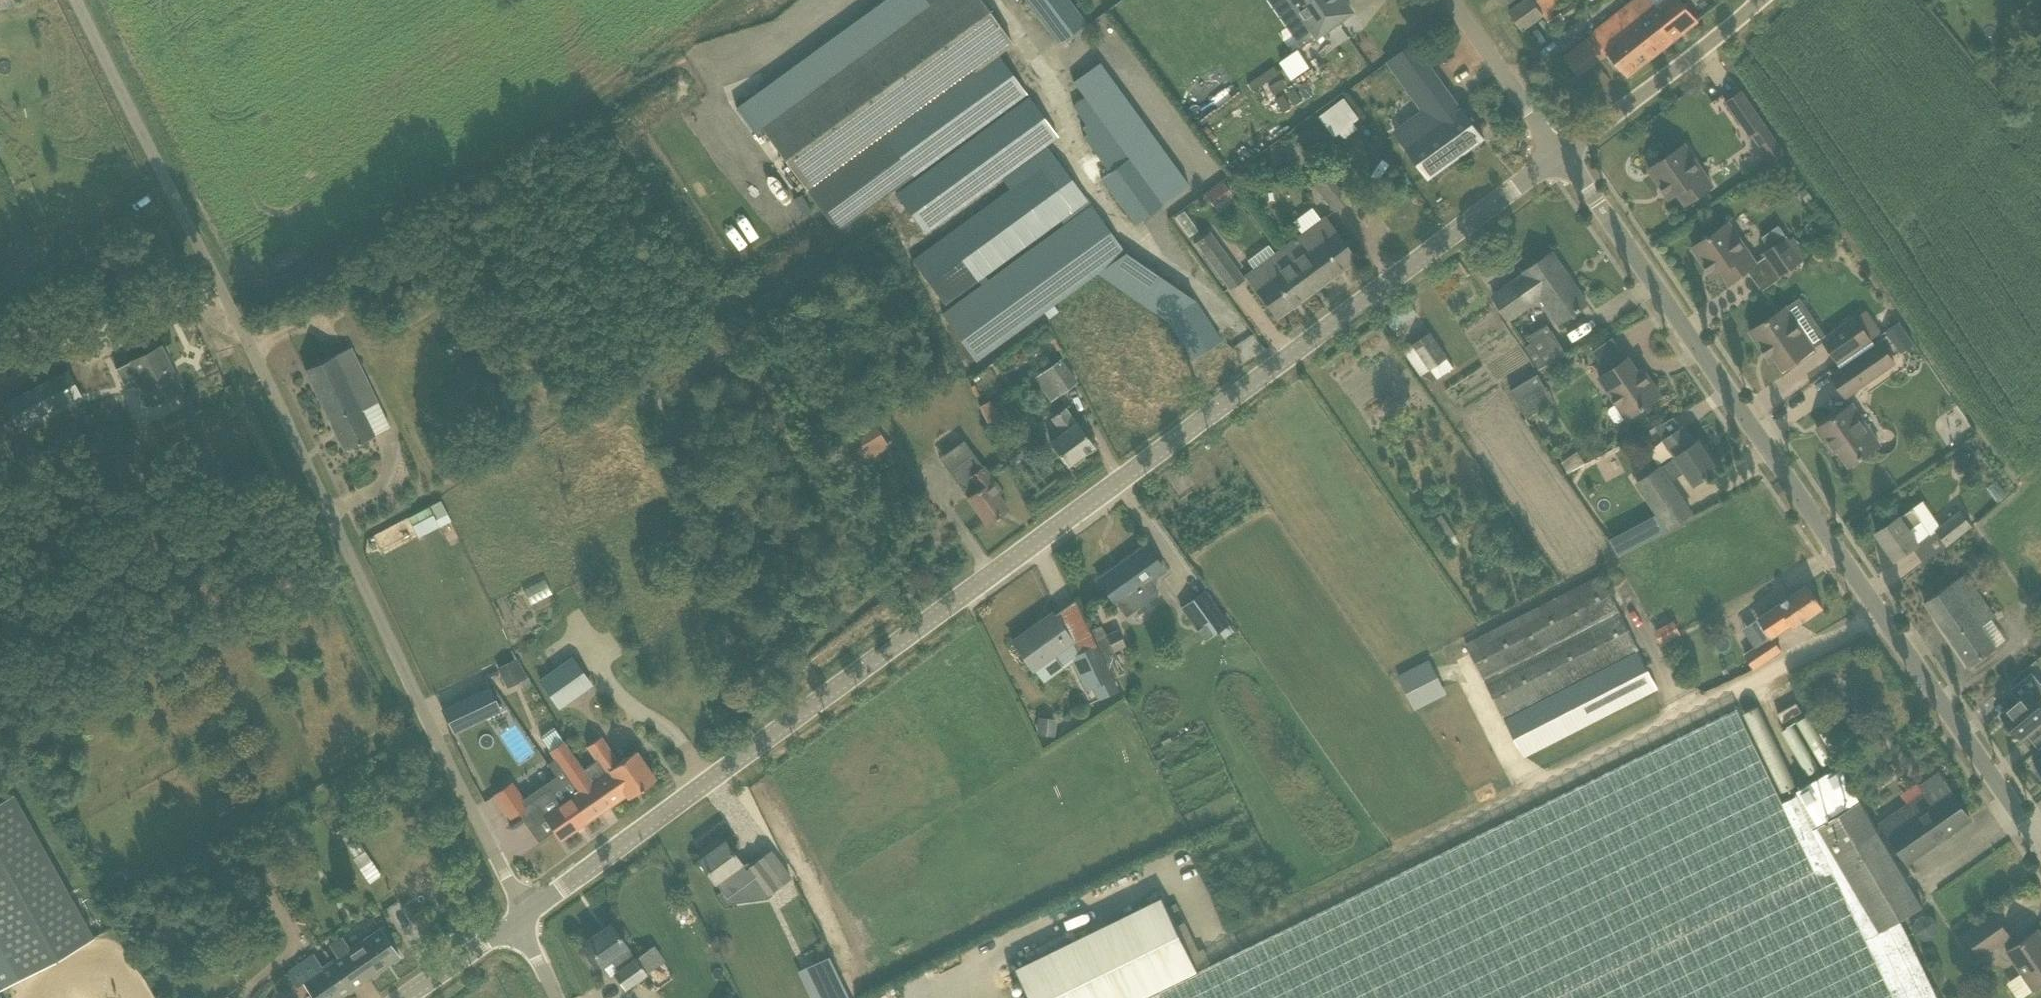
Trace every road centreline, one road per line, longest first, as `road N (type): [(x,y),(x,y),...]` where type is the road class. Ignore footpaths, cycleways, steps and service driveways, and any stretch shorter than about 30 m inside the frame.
road 1 (tertiary): [(520,918),(1562,152)]
road 2 (unclassified): [(520,918),(80,0)]
road 3 (tertiary): [(2040,846),(1562,152)]
road 4 (unclassified): [(1562,152),(1768,0)]
road 5 (unclassified): [(1562,152),(1458,0)]
road 6 (tertiary): [(404,997),(520,918)]
road 7 (track): [(62,265),(172,190)]

